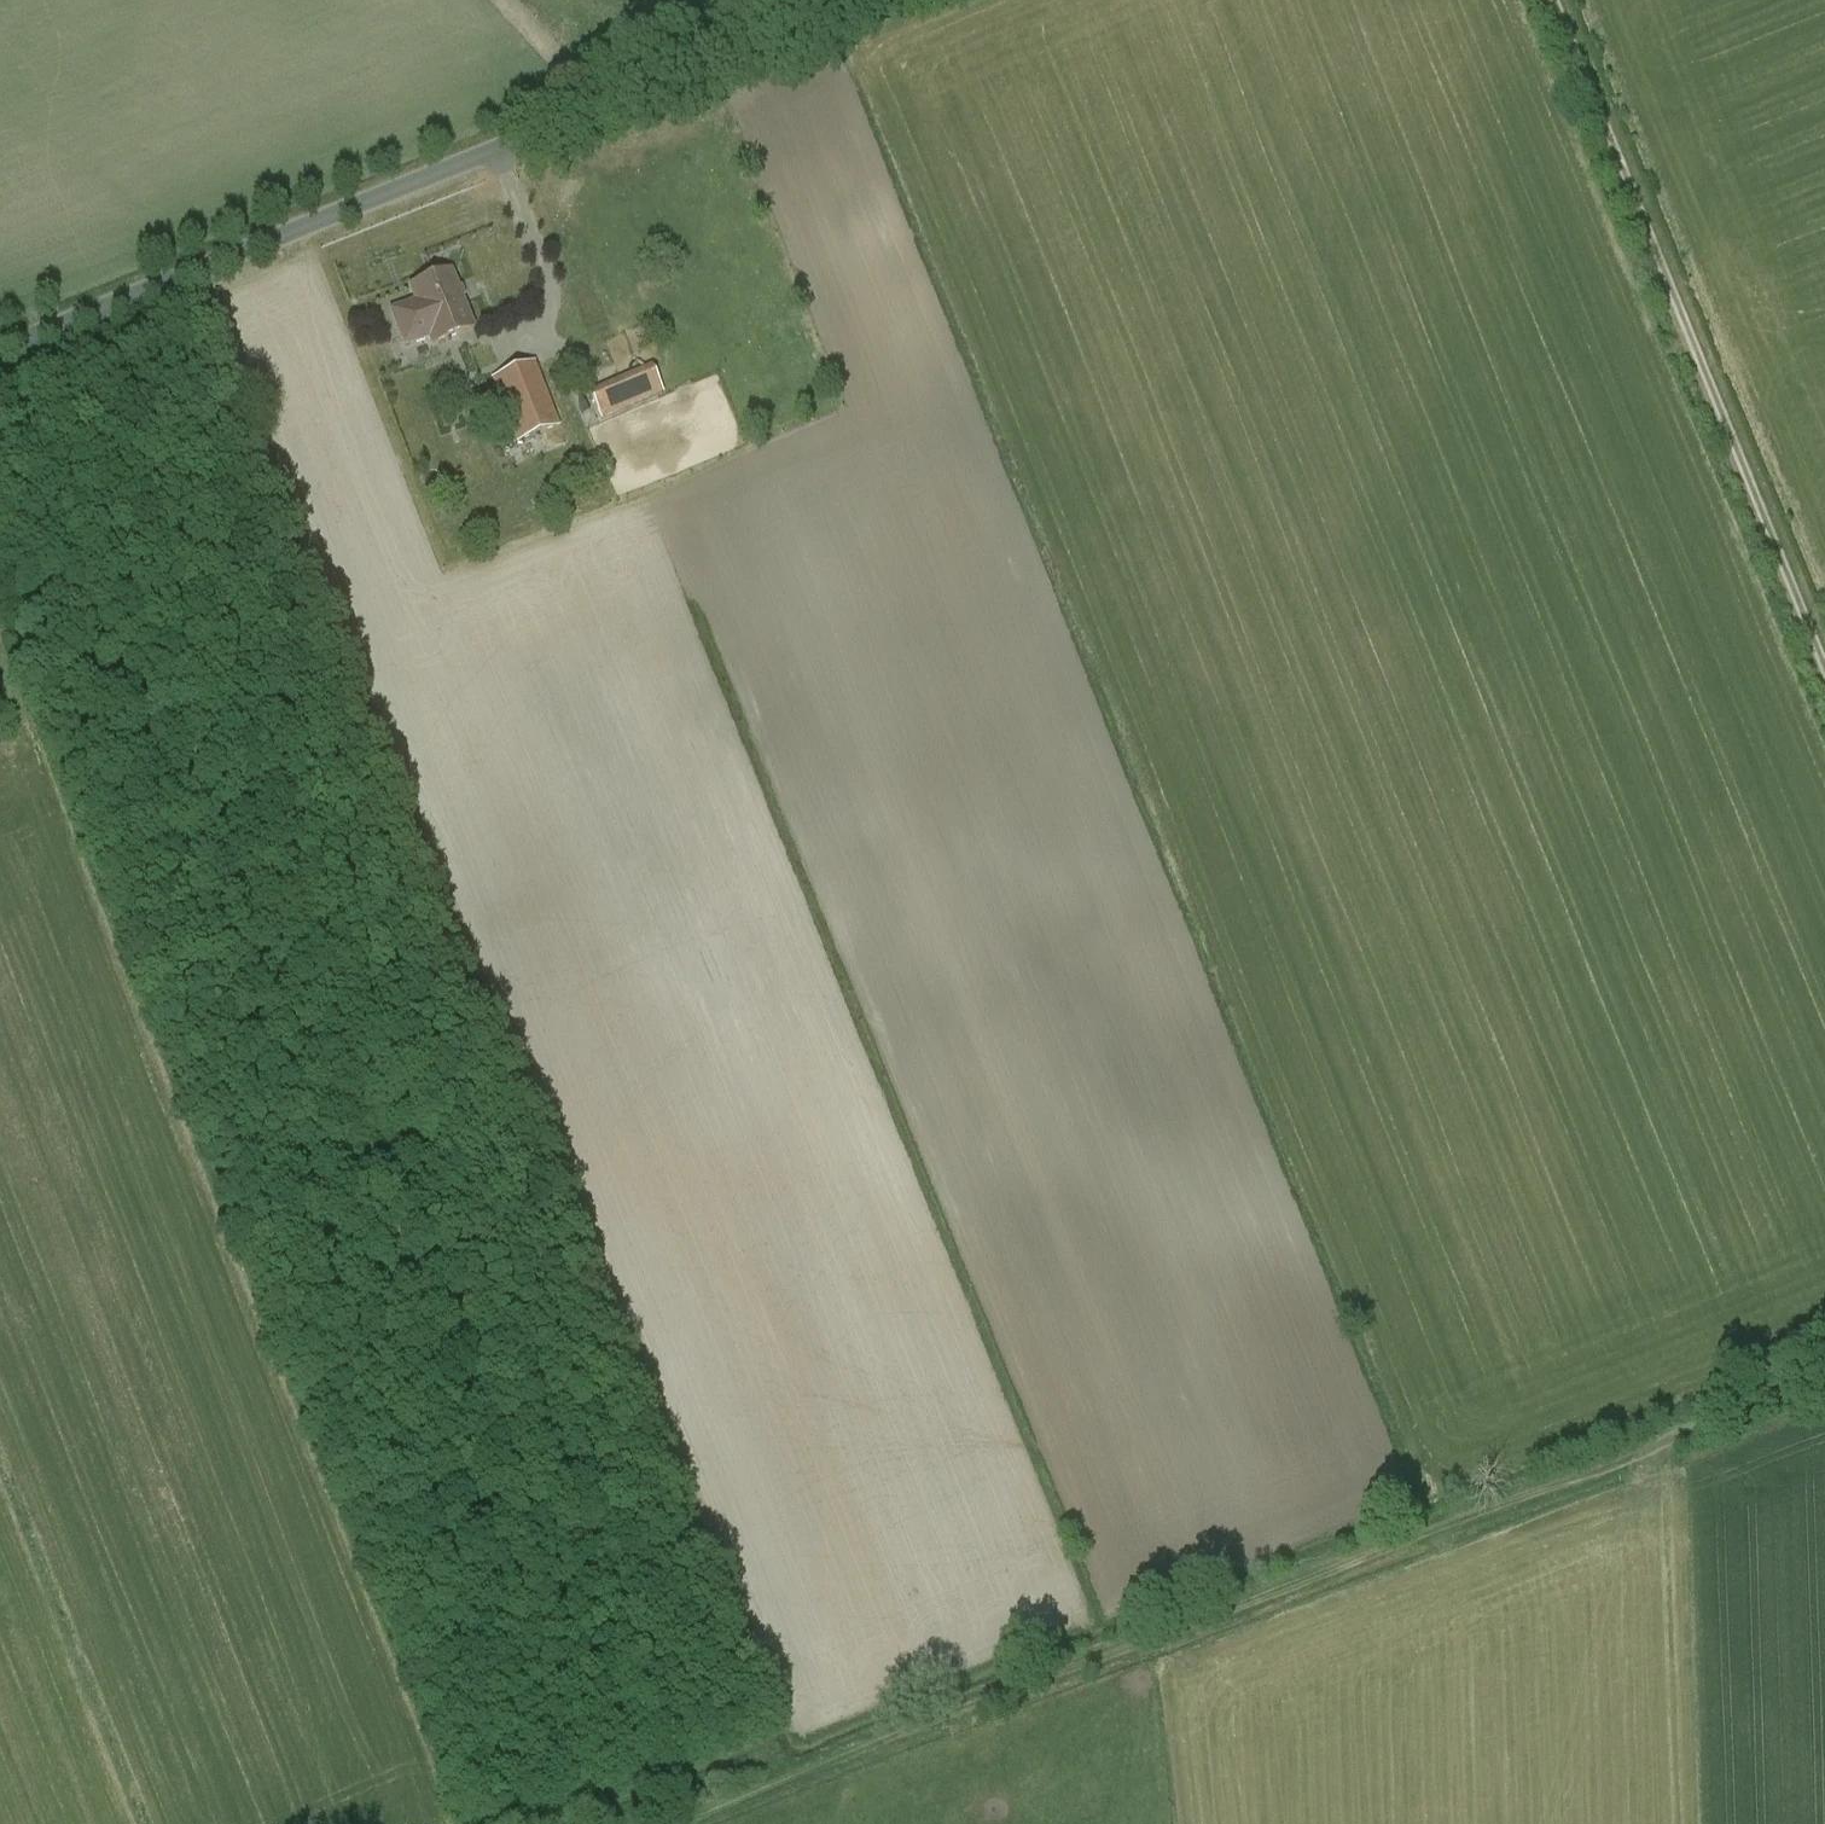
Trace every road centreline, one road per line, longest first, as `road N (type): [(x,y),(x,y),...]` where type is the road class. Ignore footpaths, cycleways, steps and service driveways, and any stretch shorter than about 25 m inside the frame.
road 1 (track): [(672,1823),(1824,1380)]
road 2 (unclassified): [(0,348),(863,0)]

